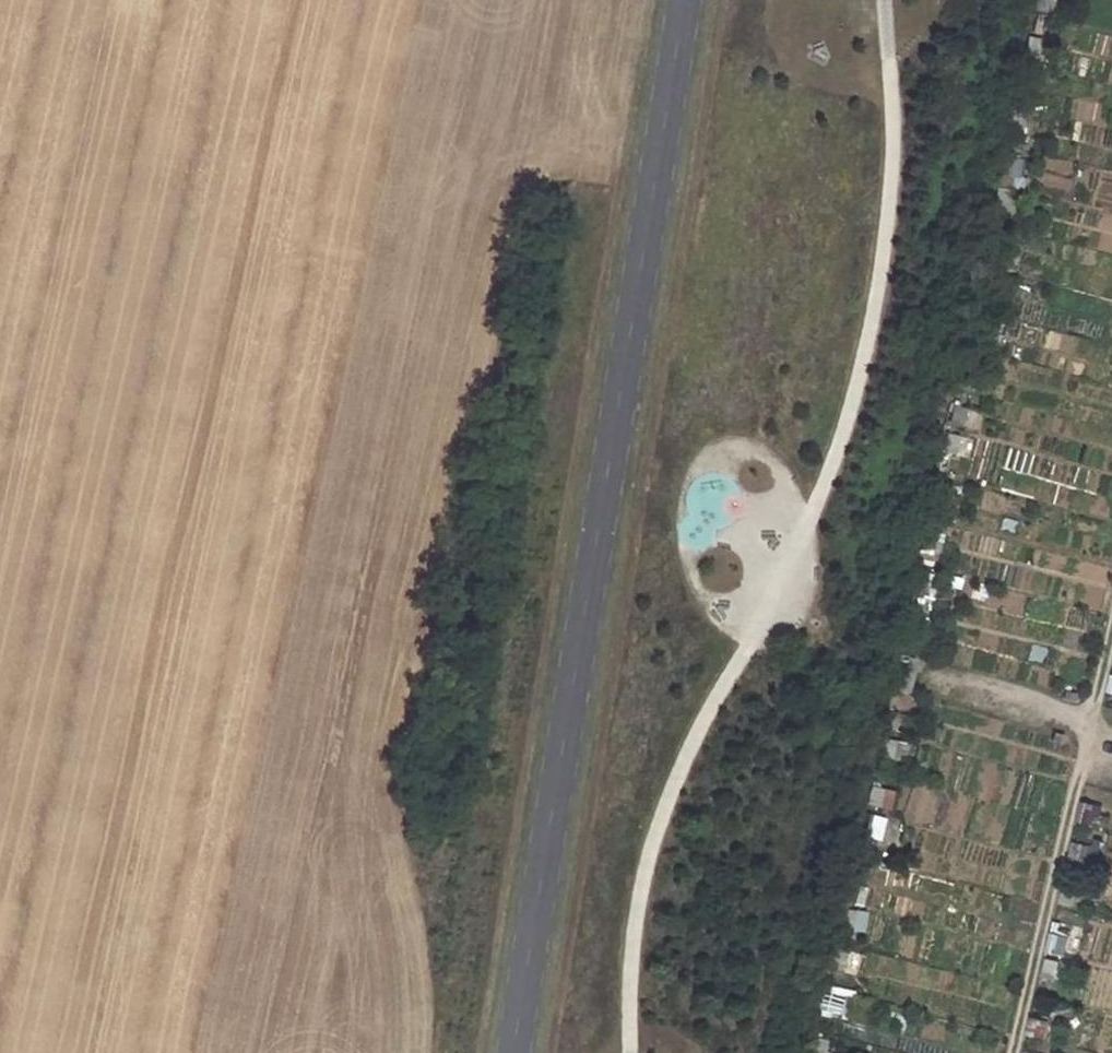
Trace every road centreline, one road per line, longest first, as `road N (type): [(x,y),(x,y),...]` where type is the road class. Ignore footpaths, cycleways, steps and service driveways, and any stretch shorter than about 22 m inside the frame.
road 1 (unclassified): [(511,1052),(683,0)]
road 2 (track): [(1011,1052),(1111,632)]

